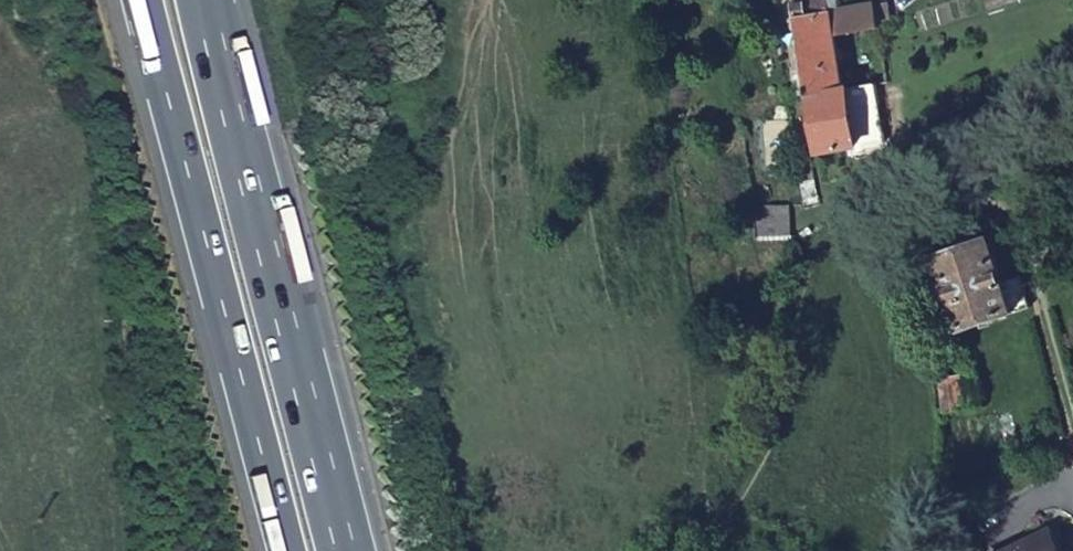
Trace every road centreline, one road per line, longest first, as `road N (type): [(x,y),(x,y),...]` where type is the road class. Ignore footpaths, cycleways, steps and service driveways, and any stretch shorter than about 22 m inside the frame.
road 1 (motorway): [(144,0),(287,550)]
road 2 (motorway): [(352,550),(210,0)]

